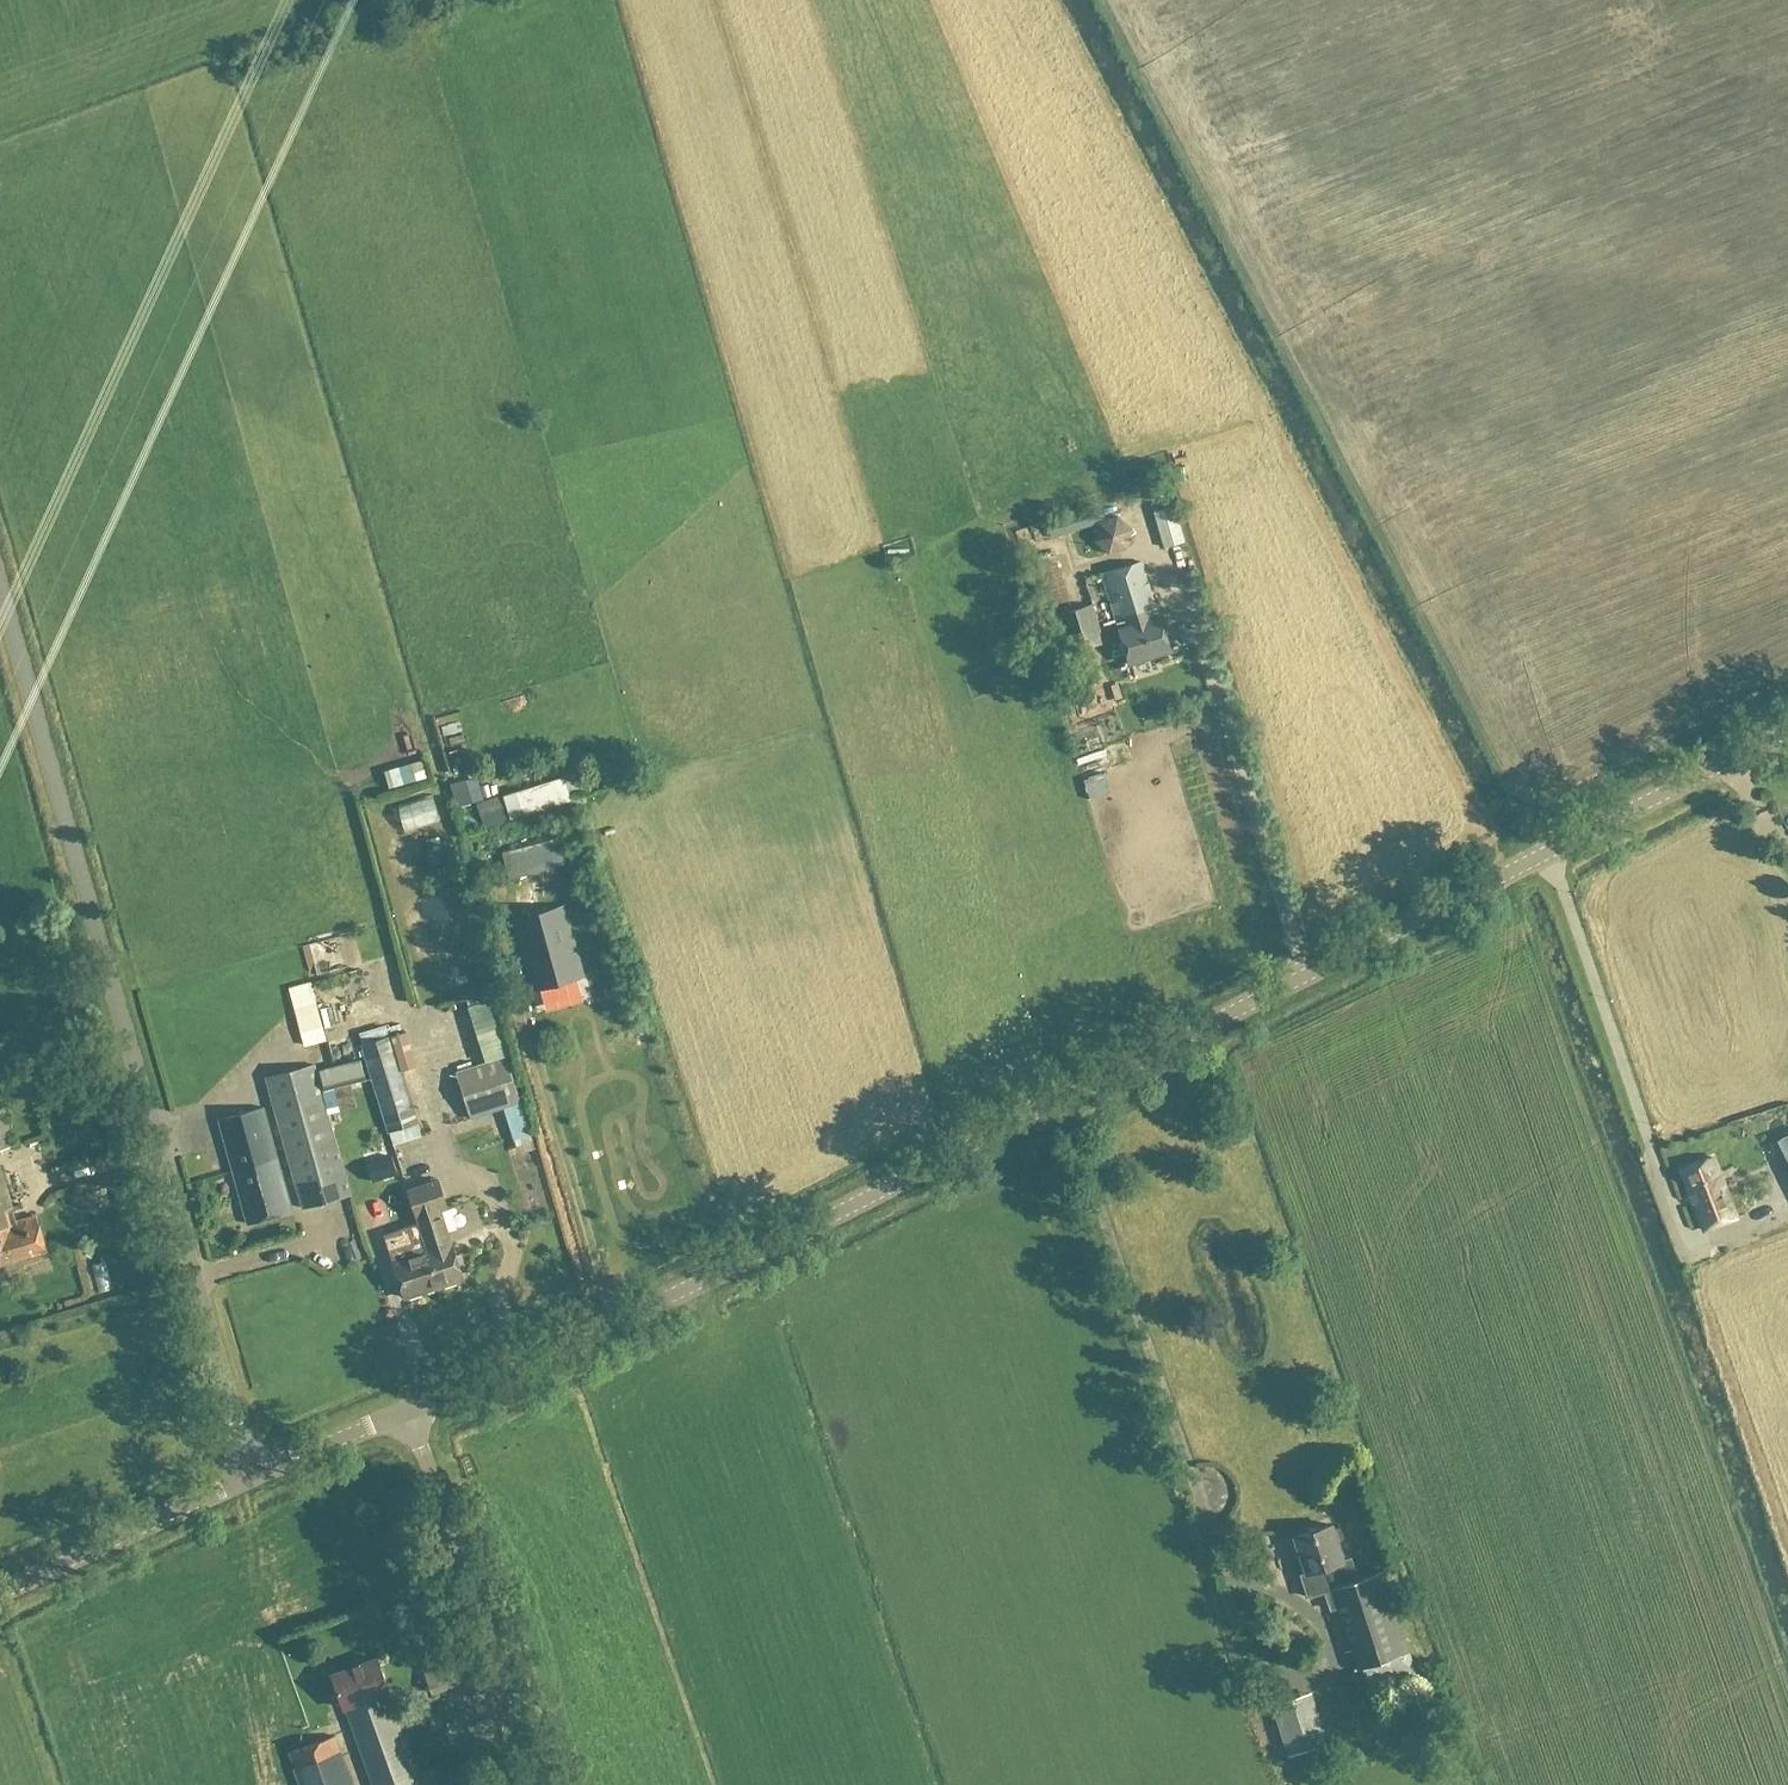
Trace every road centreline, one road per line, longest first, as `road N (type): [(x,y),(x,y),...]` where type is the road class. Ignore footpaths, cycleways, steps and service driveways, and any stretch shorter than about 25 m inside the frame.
road 1 (unclassified): [(407,1412),(595,1334),(774,1247),(1787,734)]
road 2 (unclassified): [(250,1479),(0,590)]
road 3 (unclassified): [(549,1784),(407,1412)]
road 4 (track): [(525,1023),(614,1325)]
road 5 (unclassified): [(0,1595),(250,1479)]
road 6 (unclassified): [(250,1479),(407,1412)]

